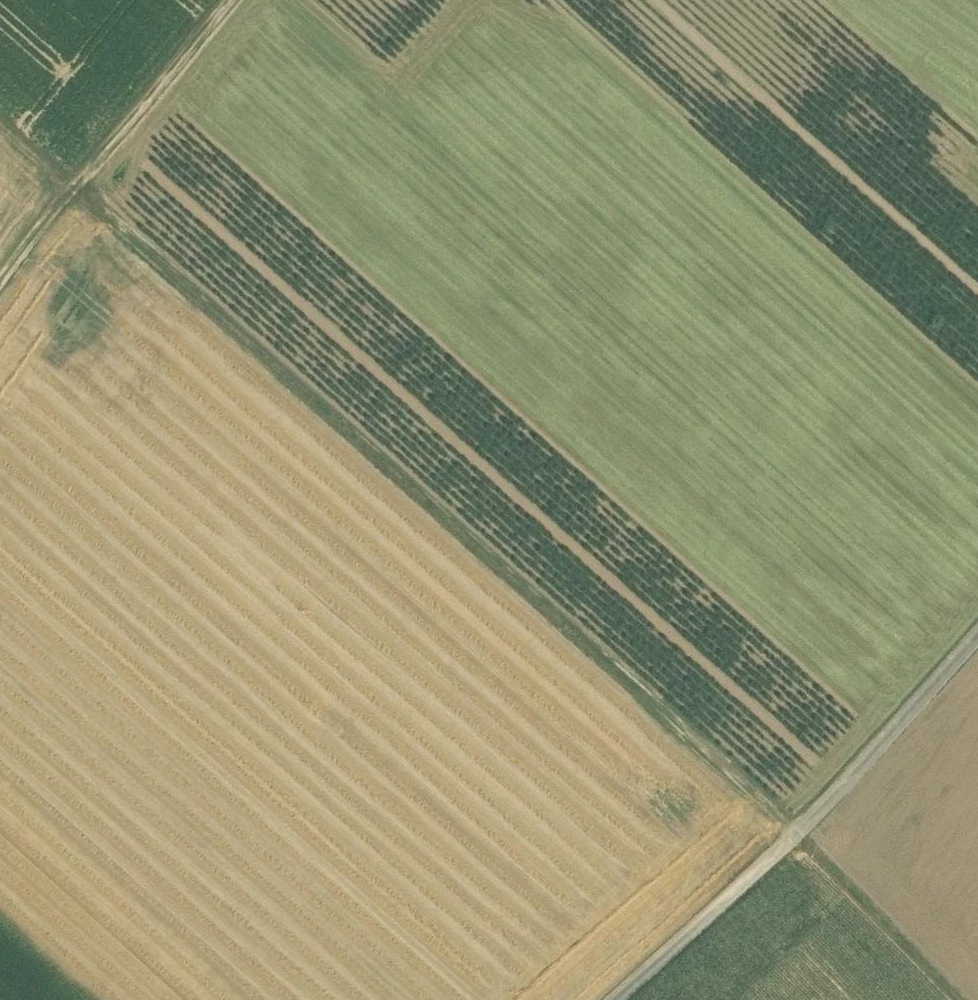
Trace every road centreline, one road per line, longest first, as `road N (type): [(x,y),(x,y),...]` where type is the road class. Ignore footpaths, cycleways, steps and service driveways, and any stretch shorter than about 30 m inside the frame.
road 1 (track): [(959,999),(796,839),(78,187),(231,0)]
road 2 (track): [(0,289),(78,187)]

